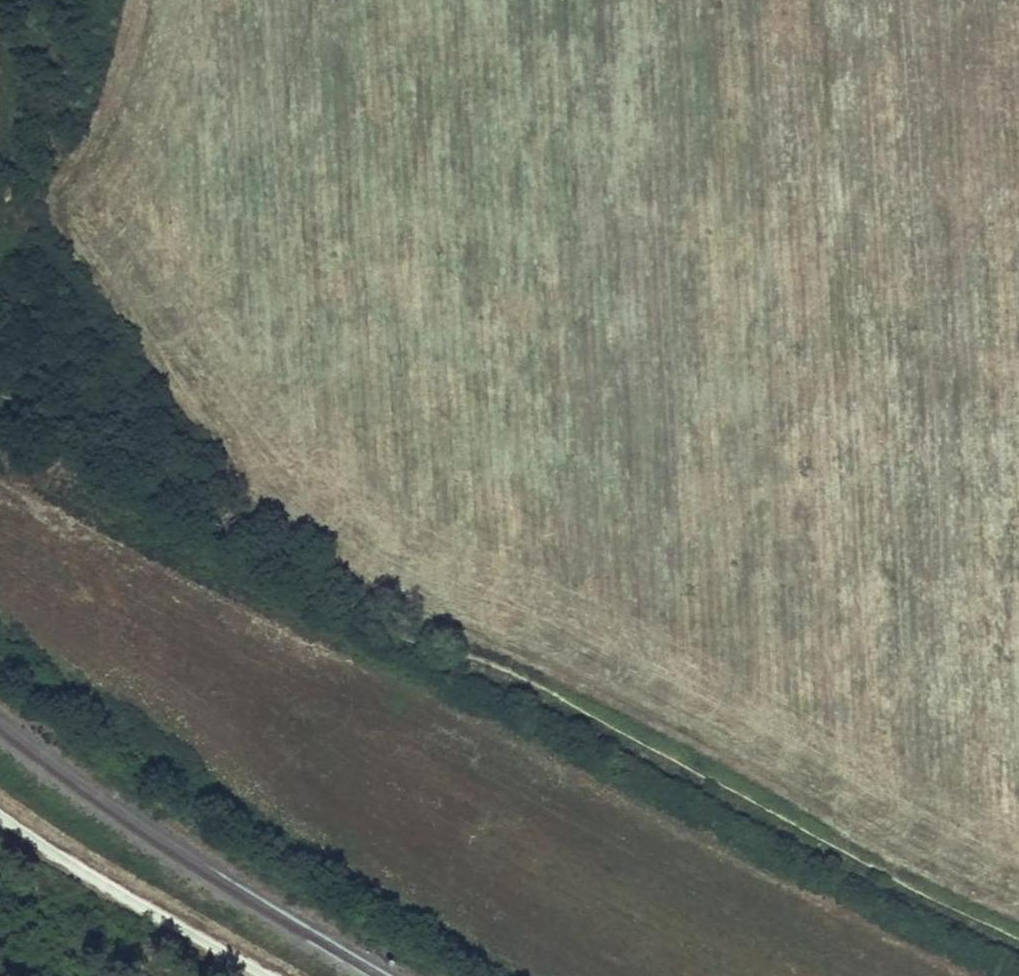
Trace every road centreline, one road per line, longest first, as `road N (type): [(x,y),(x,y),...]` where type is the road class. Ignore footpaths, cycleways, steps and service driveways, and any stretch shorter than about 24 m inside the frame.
road 1 (track): [(0,815),(262,975)]

